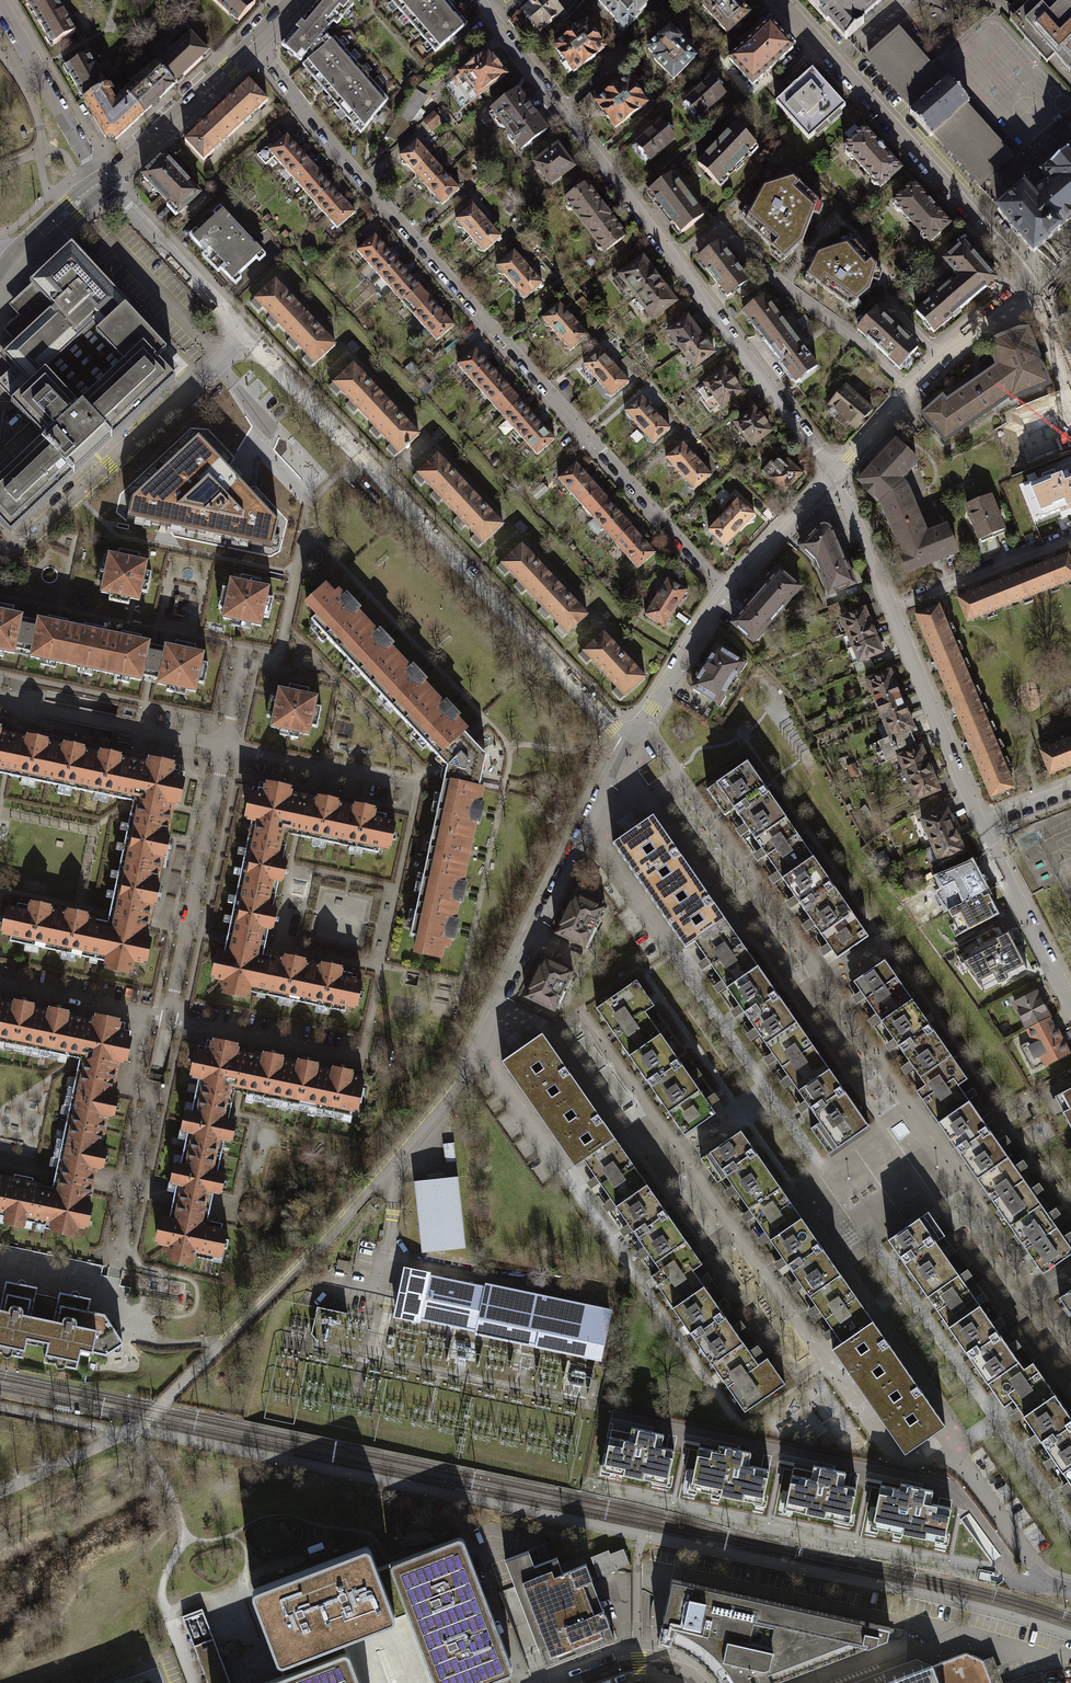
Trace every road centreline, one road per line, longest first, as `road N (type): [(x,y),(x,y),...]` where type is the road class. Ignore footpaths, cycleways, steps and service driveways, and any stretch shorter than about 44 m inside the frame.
road 1 (residential): [(103,182),(626,739)]
road 2 (residential): [(726,593),(252,46)]
road 3 (residential): [(626,739),(476,1055),(364,1193)]
road 4 (unclassified): [(364,1193),(148,1419),(0,1491)]
road 5 (residential): [(834,478),(560,111)]
road 6 (residential): [(781,0),(1013,260),(1031,291)]
road 7 (residential): [(226,747),(168,1022)]
road 8 (residential): [(1031,291),(941,358),(834,478)]
road 9 (residential): [(979,825),(888,606)]
road 10 (residential): [(0,700),(226,747)]
road 11 (residential): [(1,0),(103,182)]
road 12 (tertiary): [(252,46),(103,182)]
road 13 (residential): [(1070,1005),(979,825)]
road 14 (residential): [(168,1022),(360,1061)]
road 15 (residential): [(888,606),(1070,535)]
road 16 (residential): [(226,747),(408,785)]
road 17 (residential): [(726,593),(626,739)]
road 18 (residential): [(168,1022),(0,987)]
road 19 (residential): [(834,478),(726,593)]
road 20 (residential): [(560,111),(475,0)]
road 21 (residential): [(888,606),(834,478)]
road 22 (unclassified): [(692,1682),(648,1662),(579,1682)]

